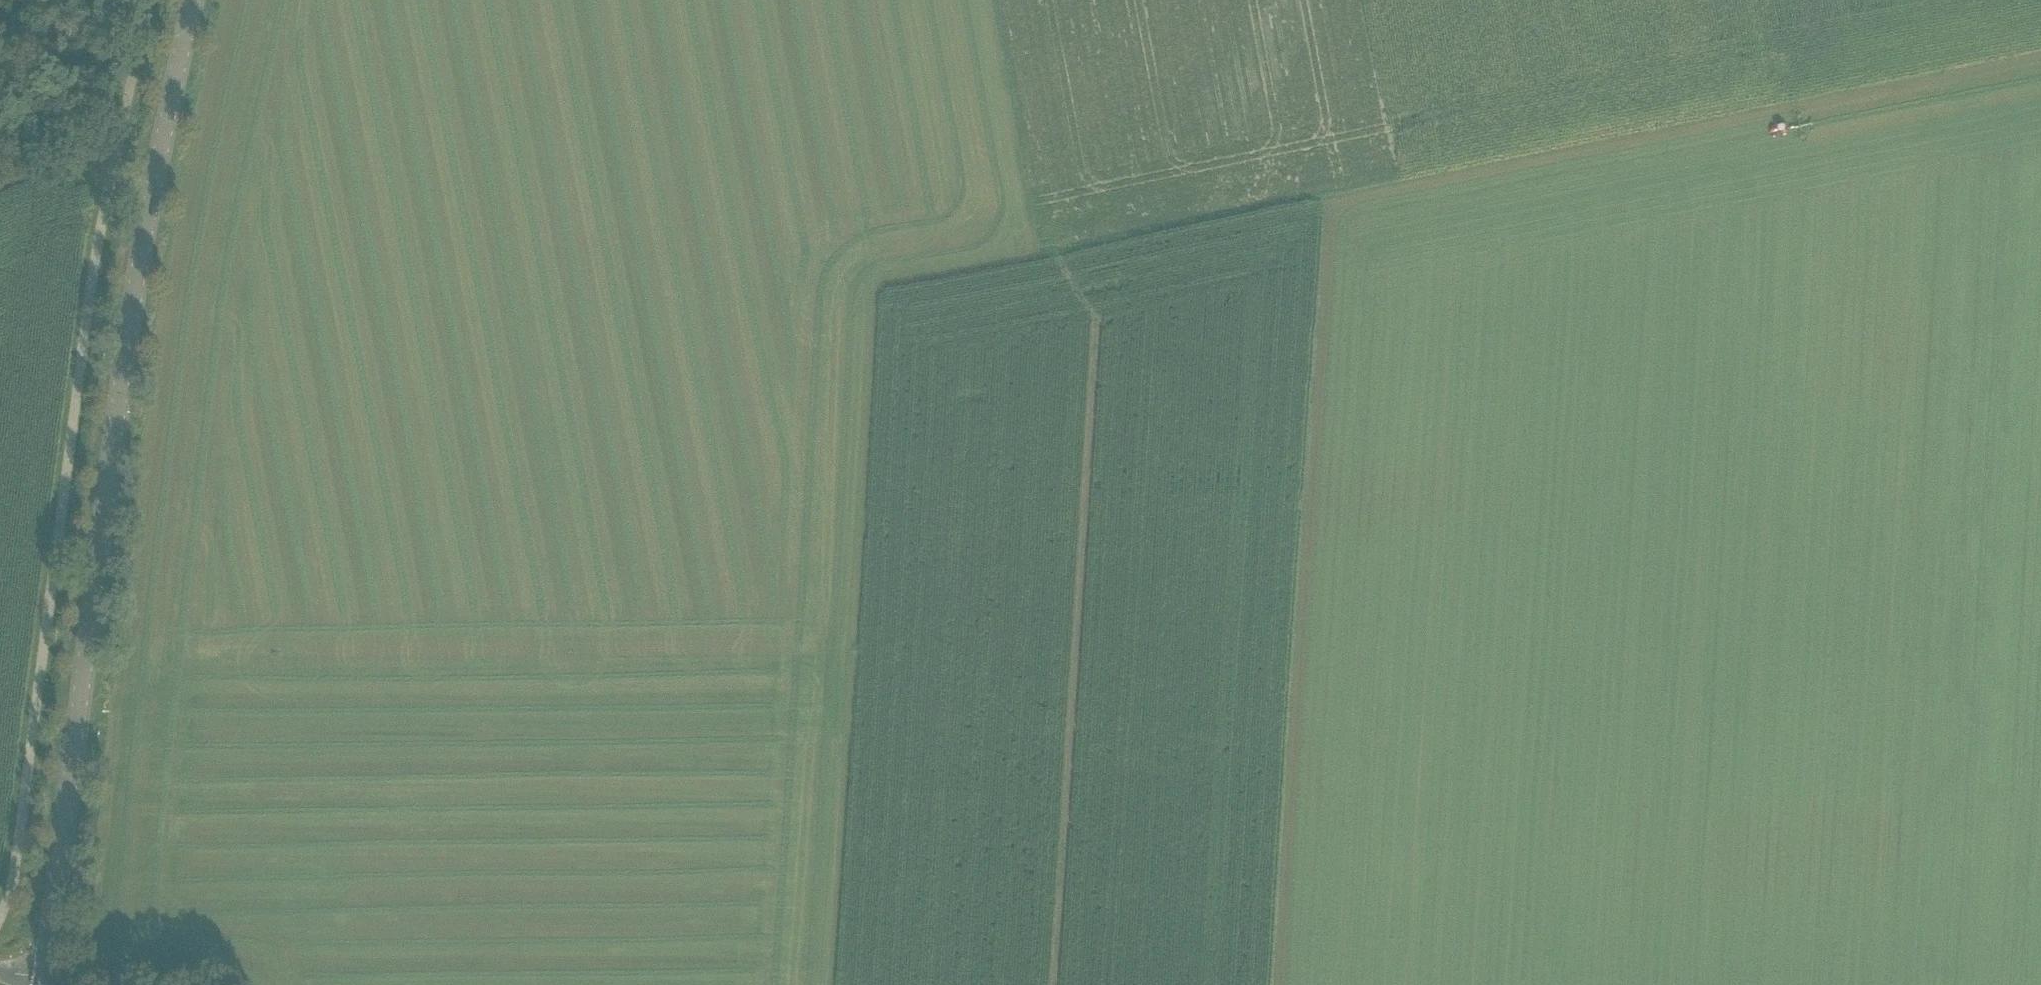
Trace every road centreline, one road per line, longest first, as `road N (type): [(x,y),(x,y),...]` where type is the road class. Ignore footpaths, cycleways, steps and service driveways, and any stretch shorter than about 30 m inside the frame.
road 1 (tertiary): [(44,981),(120,407),(170,109),(199,0)]

